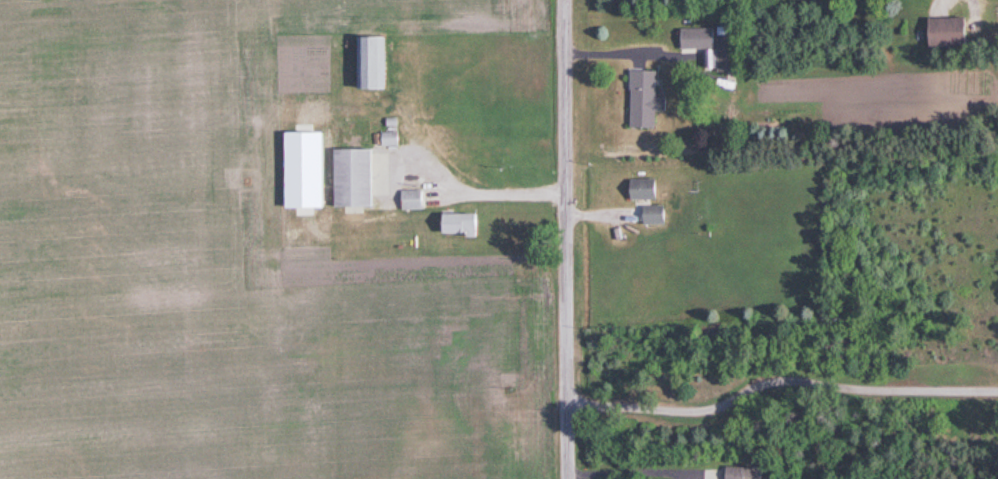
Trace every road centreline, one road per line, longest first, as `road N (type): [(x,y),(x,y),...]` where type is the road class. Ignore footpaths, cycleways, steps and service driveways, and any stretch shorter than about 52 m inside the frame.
road 1 (residential): [(571,478),(568,0)]
road 2 (residential): [(570,389),(630,405),(718,401),(786,353),(858,381),(997,387)]

